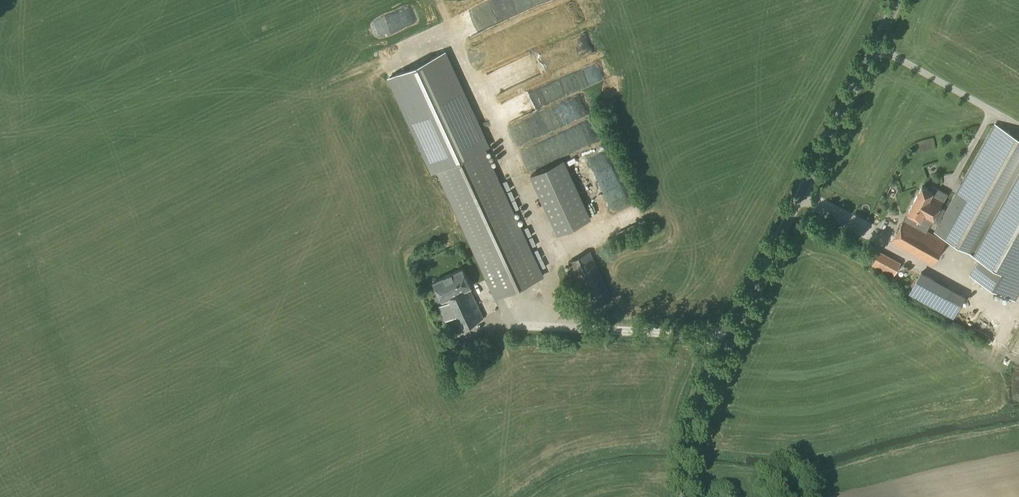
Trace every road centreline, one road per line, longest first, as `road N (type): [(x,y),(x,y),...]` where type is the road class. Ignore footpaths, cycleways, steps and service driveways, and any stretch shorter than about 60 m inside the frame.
road 1 (unclassified): [(686,496),(700,405),(727,339),(897,0)]
road 2 (track): [(569,496),(640,474),(687,475)]

